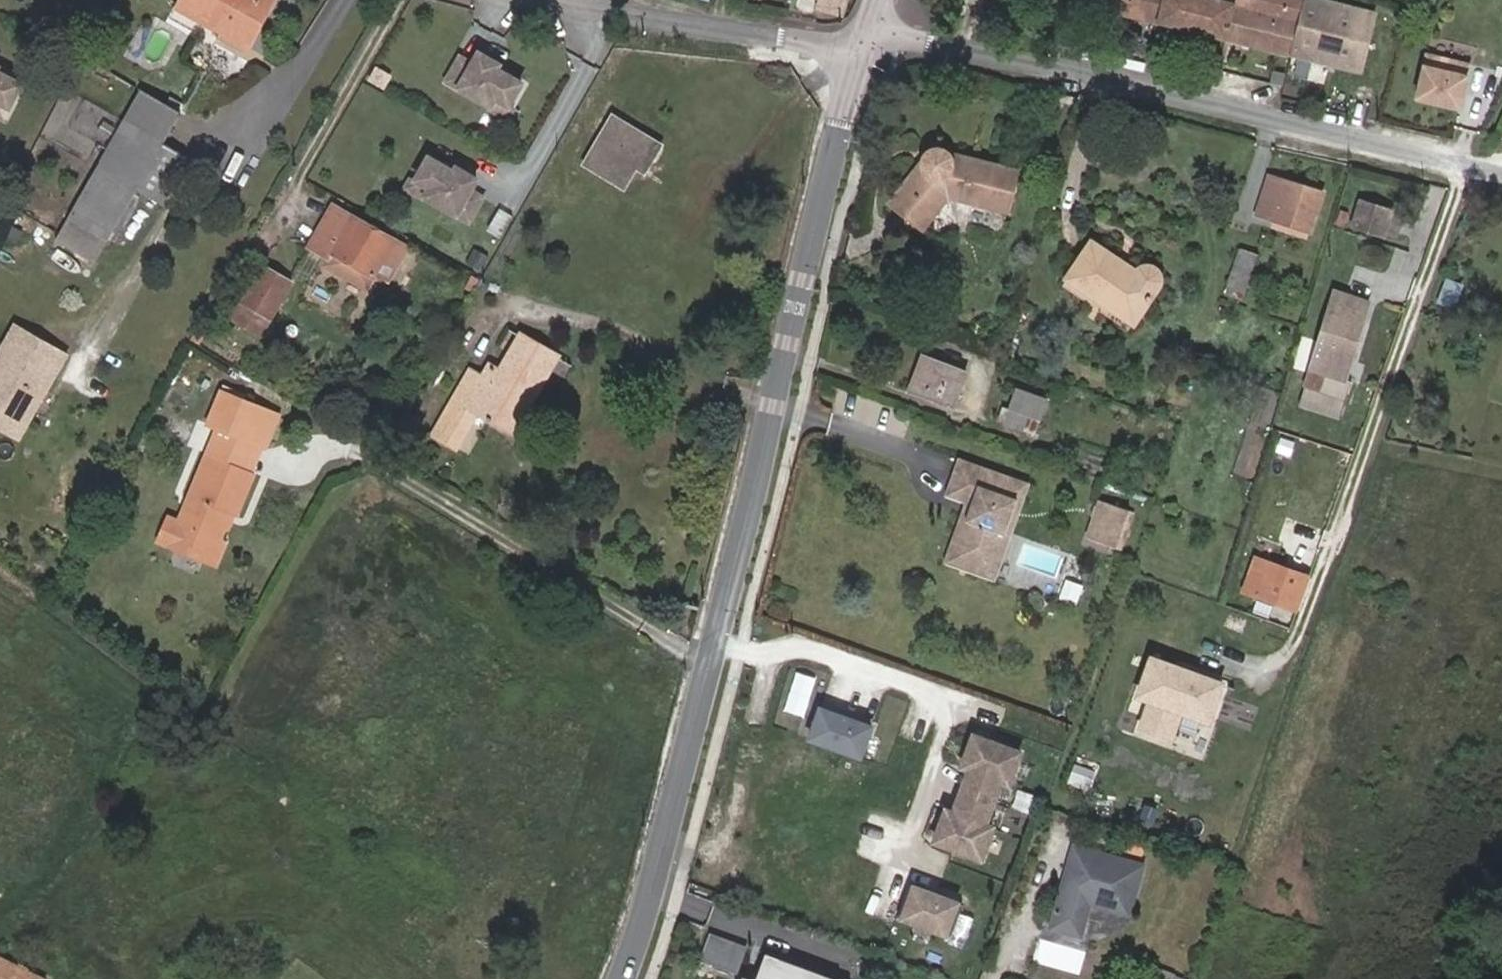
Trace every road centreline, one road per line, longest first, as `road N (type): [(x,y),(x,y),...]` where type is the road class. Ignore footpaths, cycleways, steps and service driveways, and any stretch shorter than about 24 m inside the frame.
road 1 (tertiary): [(861,50),(719,630),(622,978)]
road 2 (residential): [(861,50),(903,40),(1501,172)]
road 3 (residential): [(559,0),(861,50)]
road 4 (residential): [(348,0),(282,103),(203,142)]

